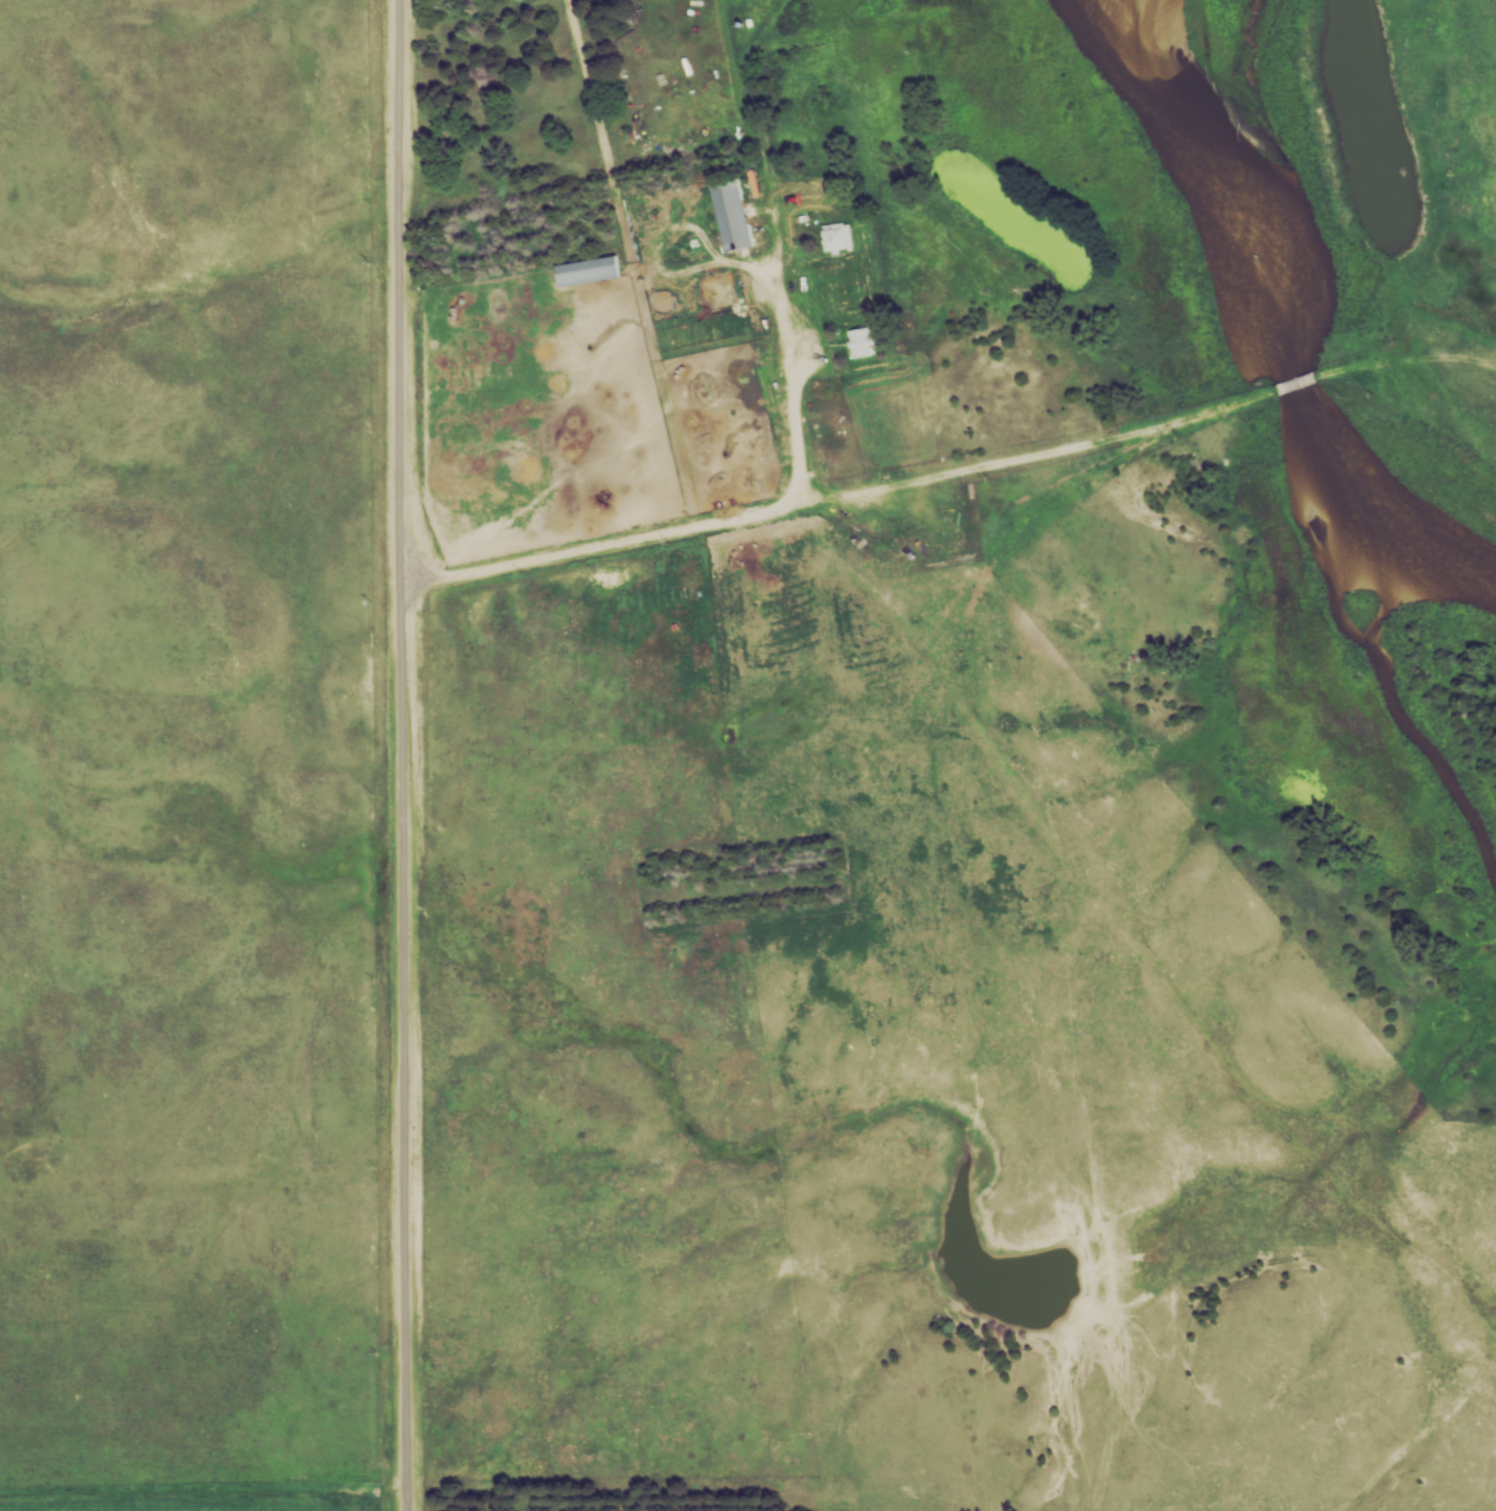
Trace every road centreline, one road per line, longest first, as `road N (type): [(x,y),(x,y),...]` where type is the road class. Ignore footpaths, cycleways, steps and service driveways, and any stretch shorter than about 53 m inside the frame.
road 1 (tertiary): [(393,0),(400,1510)]

